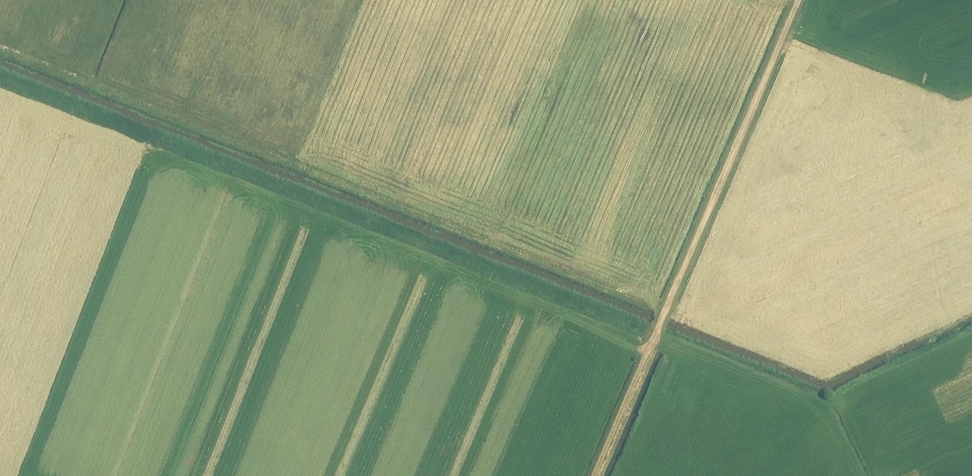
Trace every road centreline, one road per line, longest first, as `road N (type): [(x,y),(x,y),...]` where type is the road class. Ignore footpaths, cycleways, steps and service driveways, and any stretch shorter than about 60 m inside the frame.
road 1 (track): [(594,475),(794,7)]

